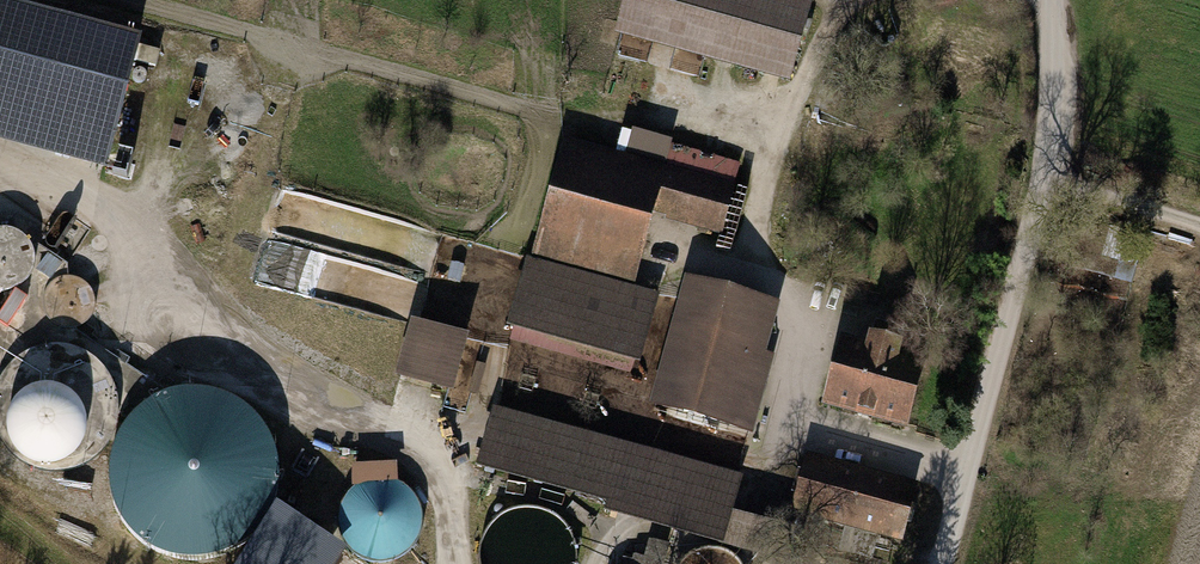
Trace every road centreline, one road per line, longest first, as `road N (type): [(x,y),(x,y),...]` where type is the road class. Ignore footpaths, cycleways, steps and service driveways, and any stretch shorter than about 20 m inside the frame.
road 1 (track): [(846,0),(794,116),(757,256),(804,336),(794,404),(970,465)]
road 2 (track): [(169,293),(432,454),(452,485),(461,563)]
road 3 (track): [(943,563),(1046,181)]
road 4 (track): [(1046,181),(1053,0)]
road 5 (track): [(1199,229),(1046,181)]

